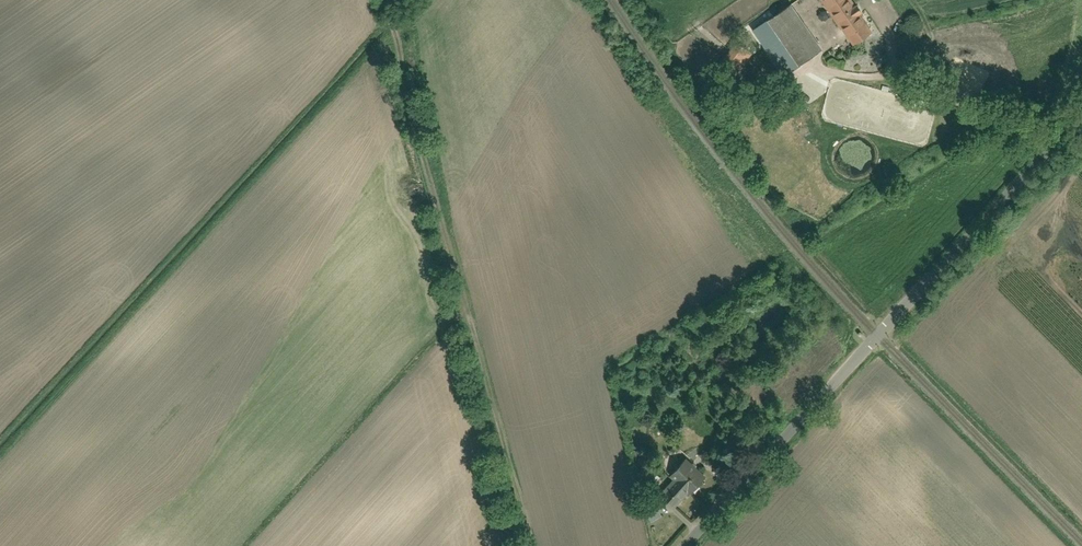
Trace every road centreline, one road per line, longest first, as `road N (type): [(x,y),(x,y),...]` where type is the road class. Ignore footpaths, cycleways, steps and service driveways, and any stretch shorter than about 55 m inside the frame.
road 1 (residential): [(1081,114),(683,545)]

